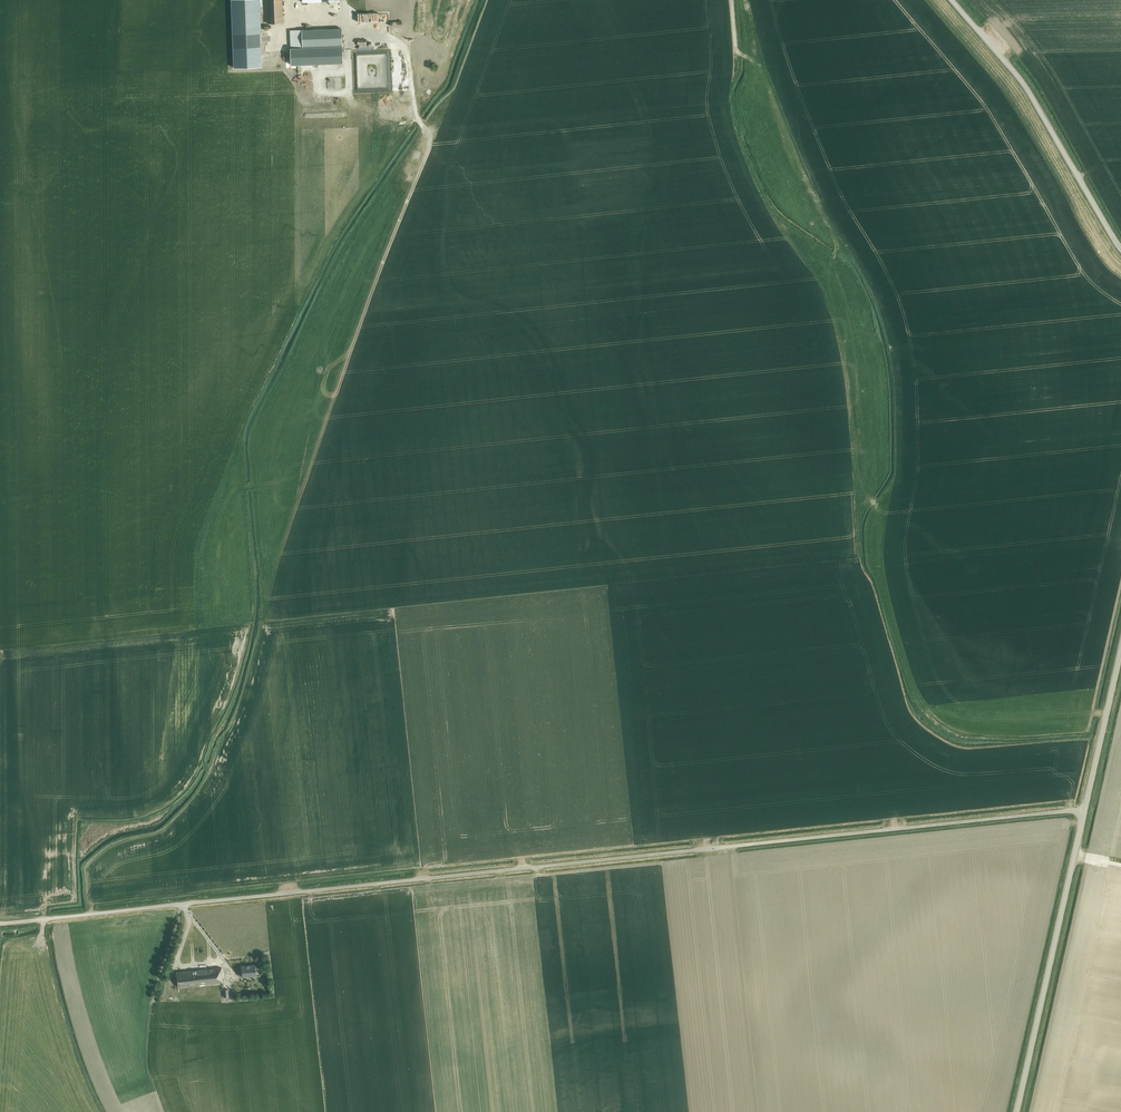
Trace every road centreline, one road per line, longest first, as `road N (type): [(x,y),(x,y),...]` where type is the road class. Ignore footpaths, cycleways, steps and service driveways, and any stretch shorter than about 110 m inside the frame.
road 1 (unclassified): [(0,923),(1084,809)]
road 2 (unclassified): [(1017,1111),(1084,809)]
road 3 (unclassified): [(1120,248),(1014,72),(952,0)]
road 4 (unclassified): [(1084,809),(1120,646)]

